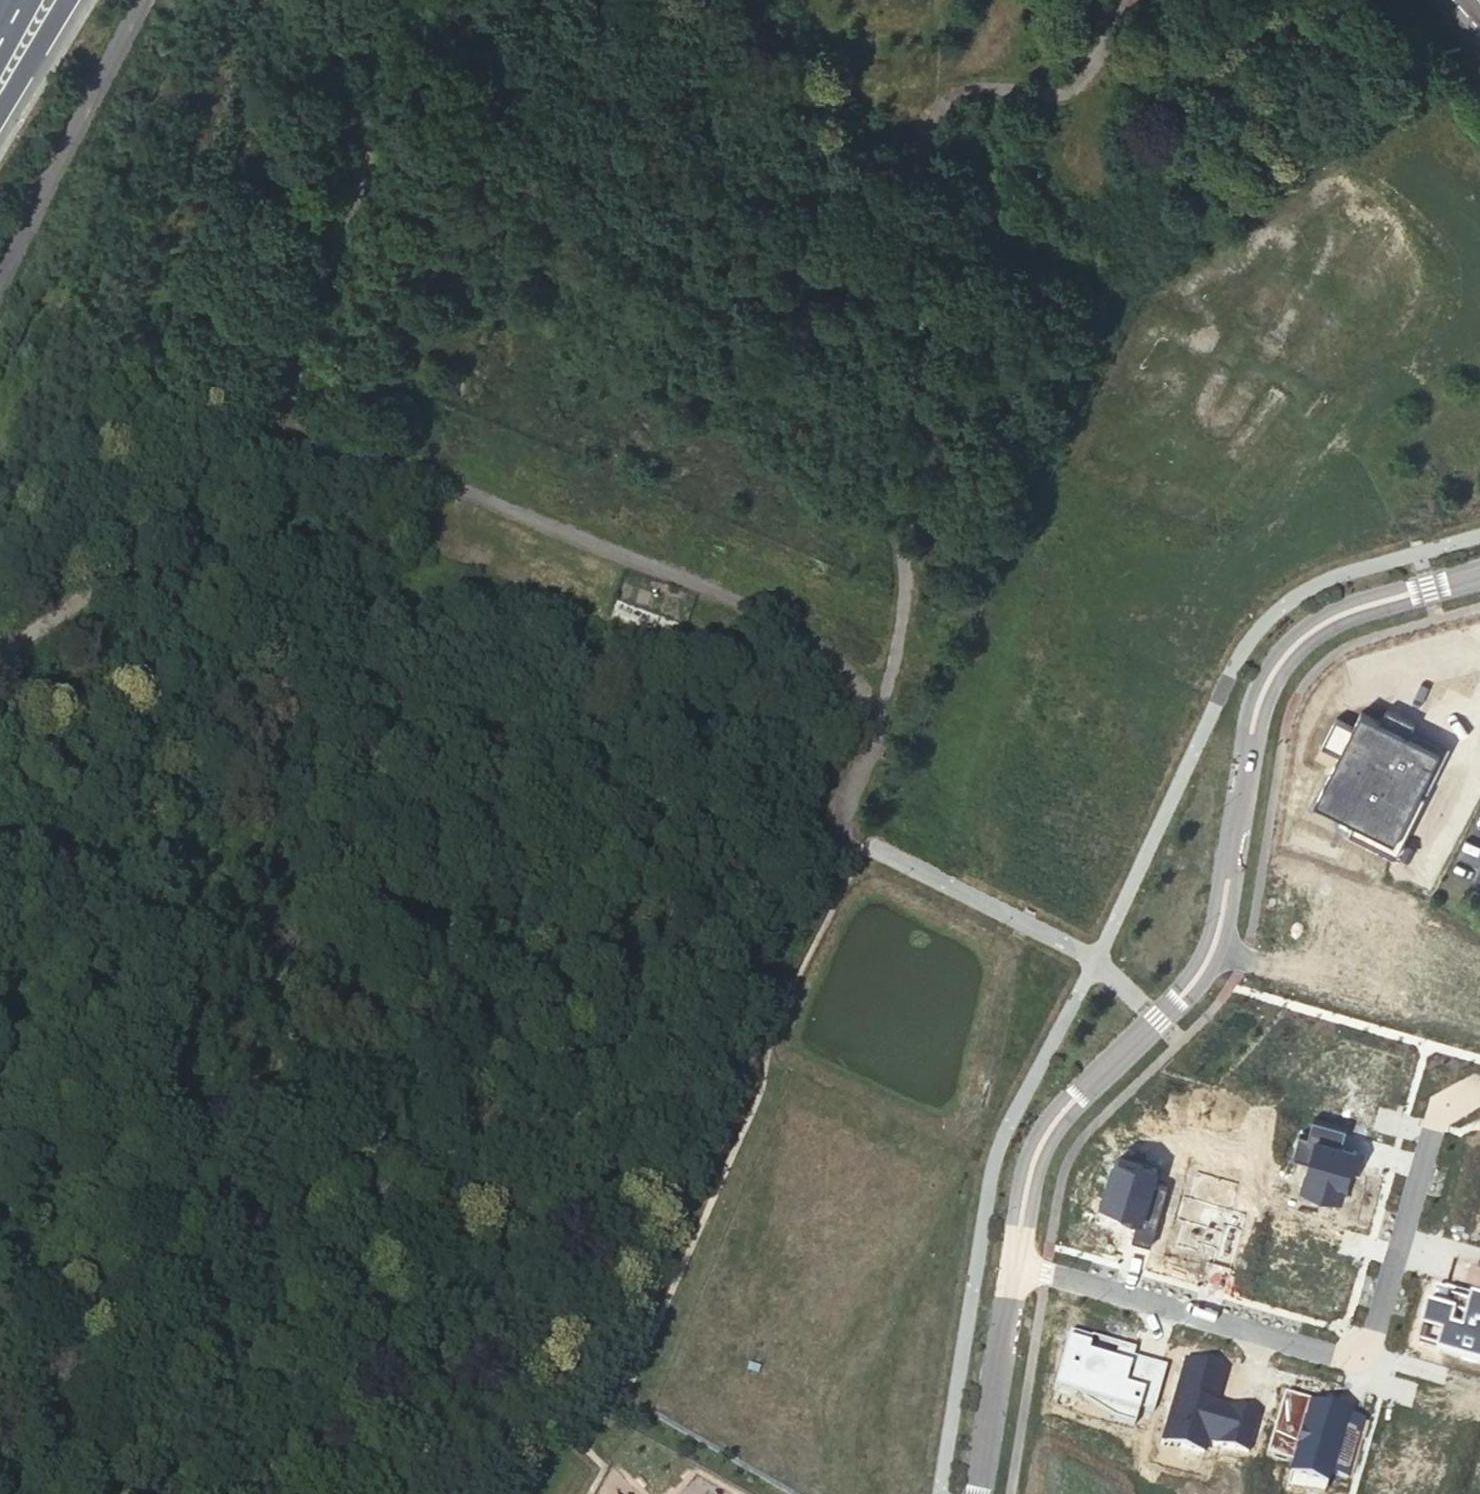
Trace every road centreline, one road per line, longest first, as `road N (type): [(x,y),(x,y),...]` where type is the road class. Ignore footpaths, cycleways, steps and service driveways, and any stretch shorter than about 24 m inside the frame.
road 1 (residential): [(978,1493),(1042,1130),(1202,970),(1222,926),(1246,764),(1288,655),(1326,620),(1362,604),(1479,571)]

